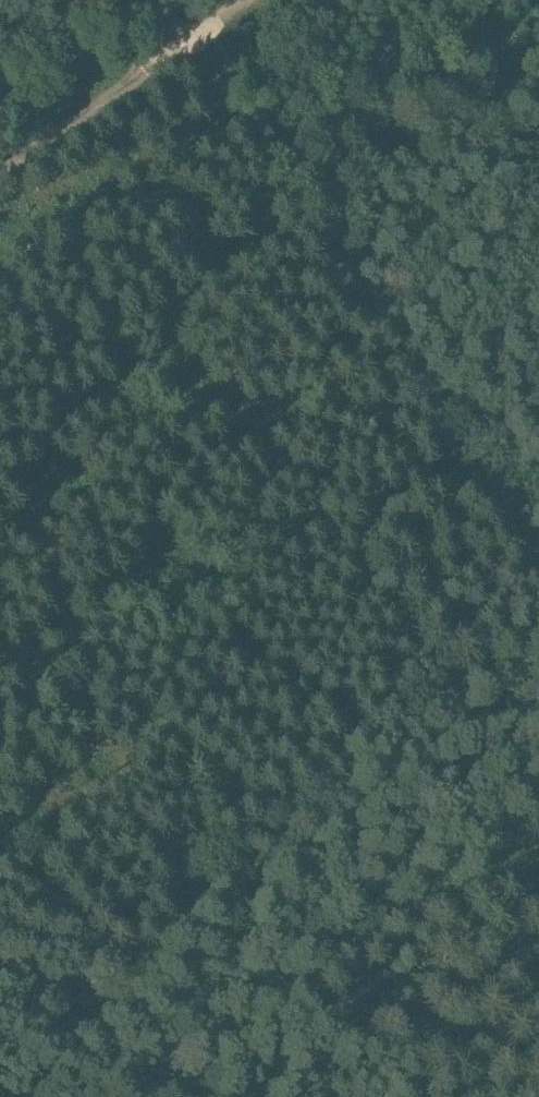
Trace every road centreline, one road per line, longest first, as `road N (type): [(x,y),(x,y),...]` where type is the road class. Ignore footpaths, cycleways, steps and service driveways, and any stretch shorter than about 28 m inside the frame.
road 1 (track): [(179,37),(538,533)]
road 2 (track): [(179,37),(0,157)]

